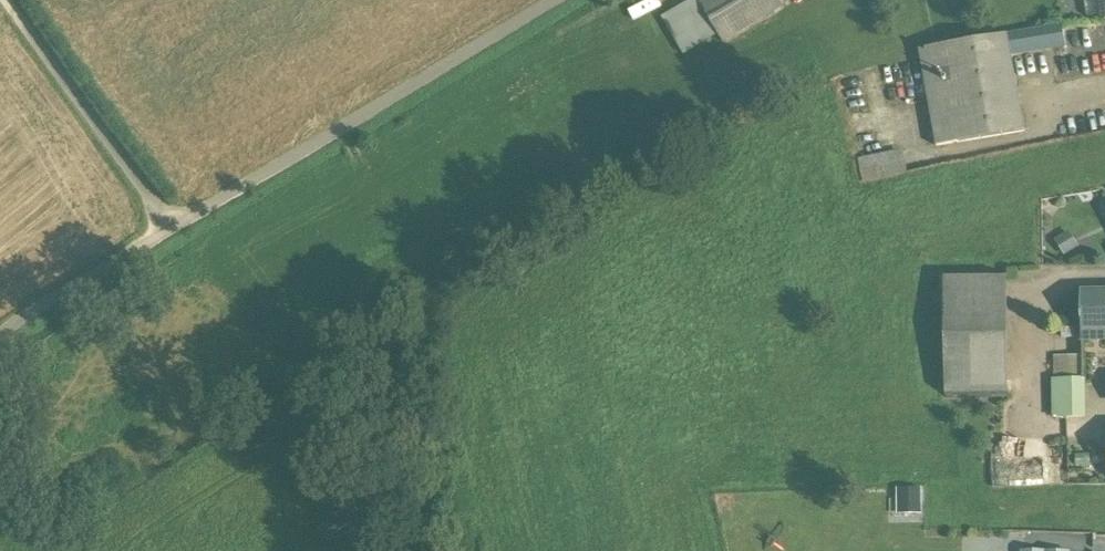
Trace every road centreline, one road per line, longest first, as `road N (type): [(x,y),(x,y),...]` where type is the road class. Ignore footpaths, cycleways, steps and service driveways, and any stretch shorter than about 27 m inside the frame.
road 1 (track): [(555,0),(0,334)]
road 2 (track): [(3,0),(171,230)]

